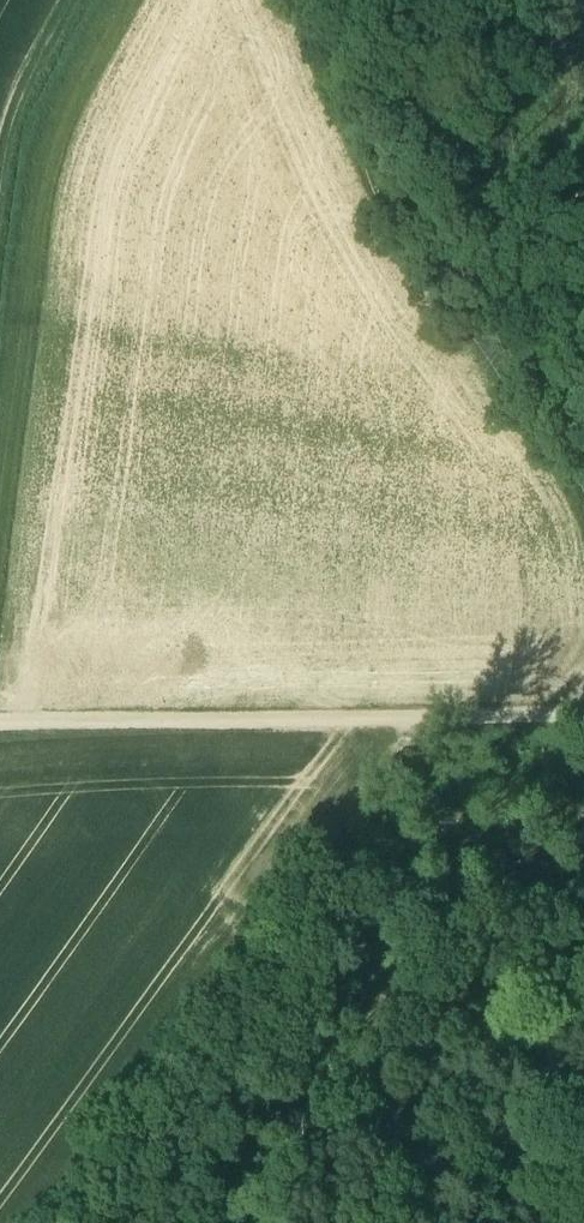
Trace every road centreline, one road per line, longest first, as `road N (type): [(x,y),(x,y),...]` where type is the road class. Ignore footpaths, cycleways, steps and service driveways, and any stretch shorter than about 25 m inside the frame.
road 1 (track): [(415,722),(56,1222)]
road 2 (track): [(583,479),(413,270),(296,0)]
road 3 (track): [(0,728),(415,722)]
road 4 (track): [(0,294),(26,146),(102,0)]
road 5 (track): [(415,722),(583,717)]

